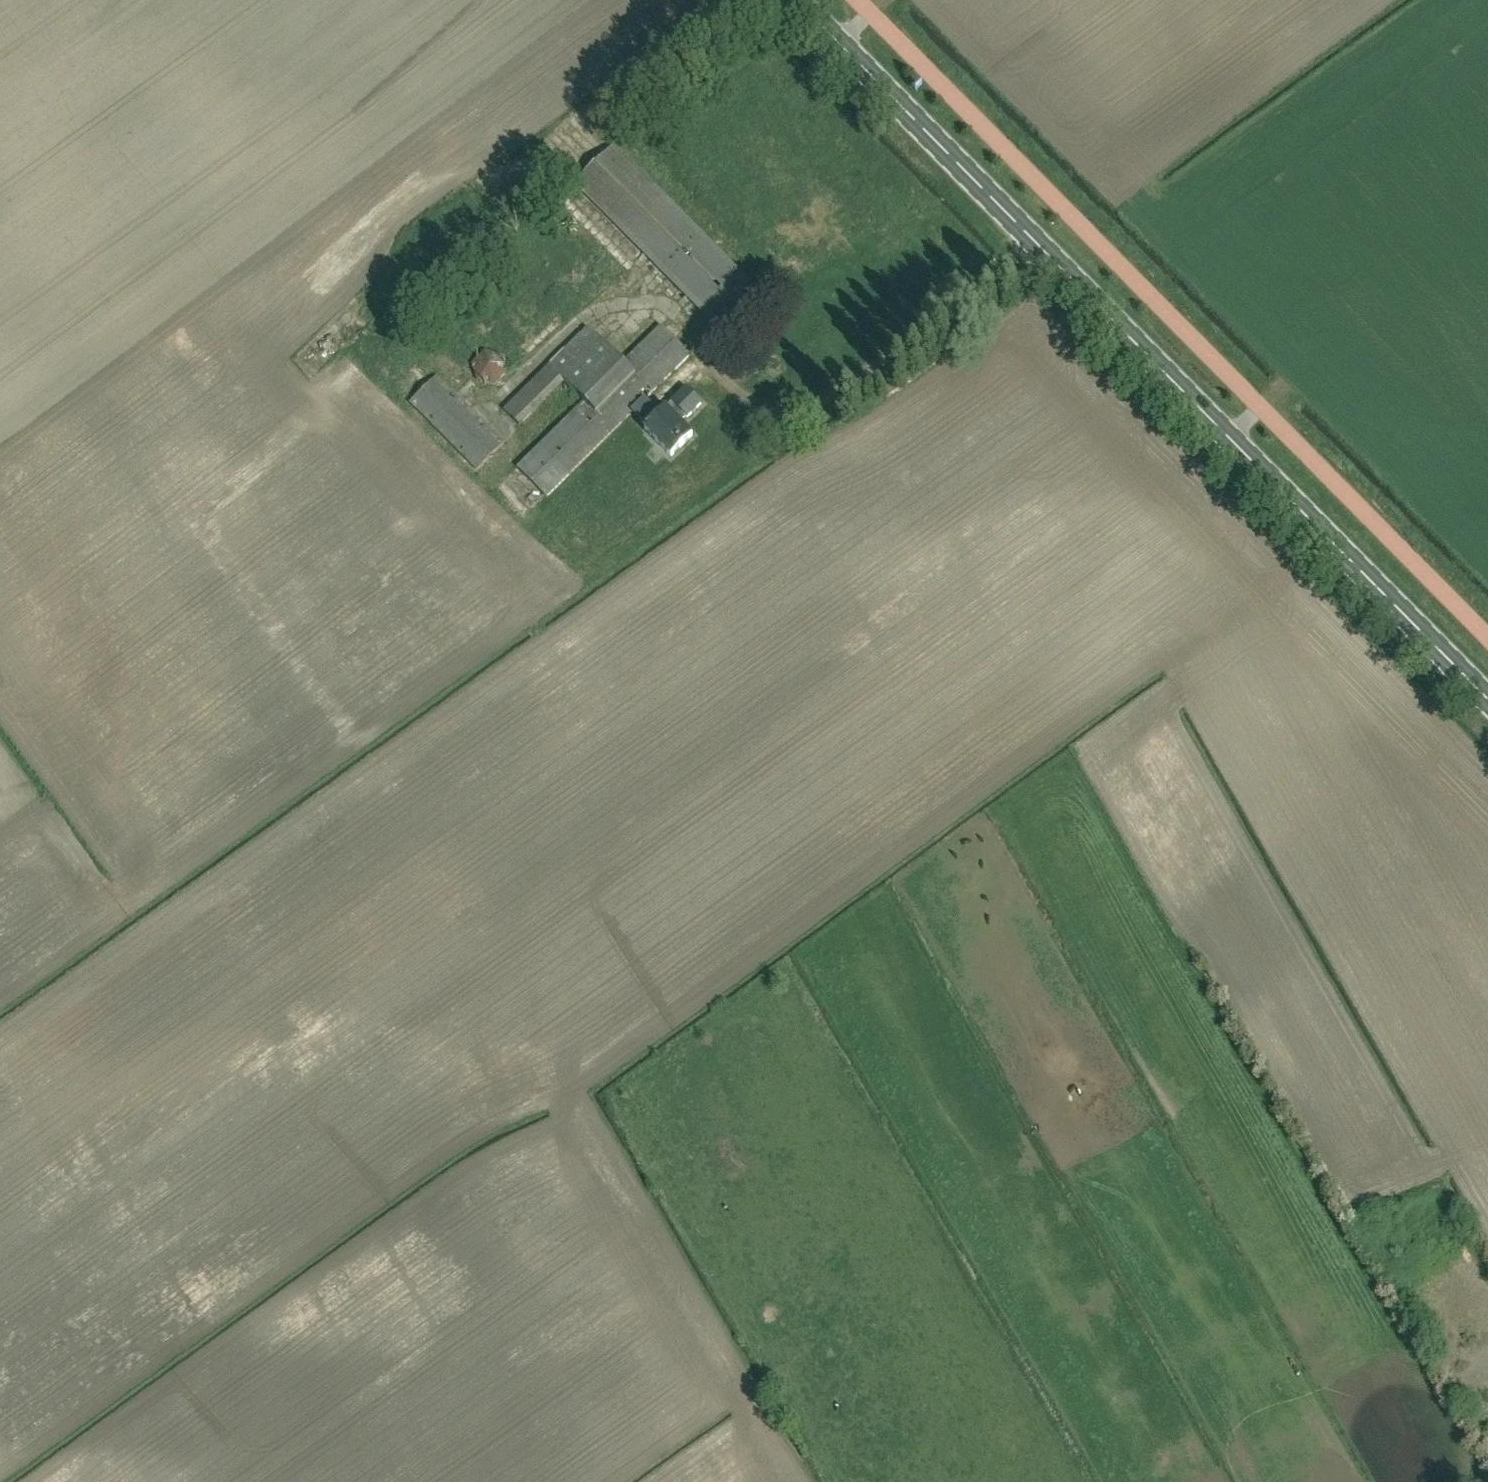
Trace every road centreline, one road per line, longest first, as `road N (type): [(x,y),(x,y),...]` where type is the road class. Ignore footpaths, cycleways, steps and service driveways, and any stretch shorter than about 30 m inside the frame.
road 1 (secondary): [(1487,704),(791,0)]

